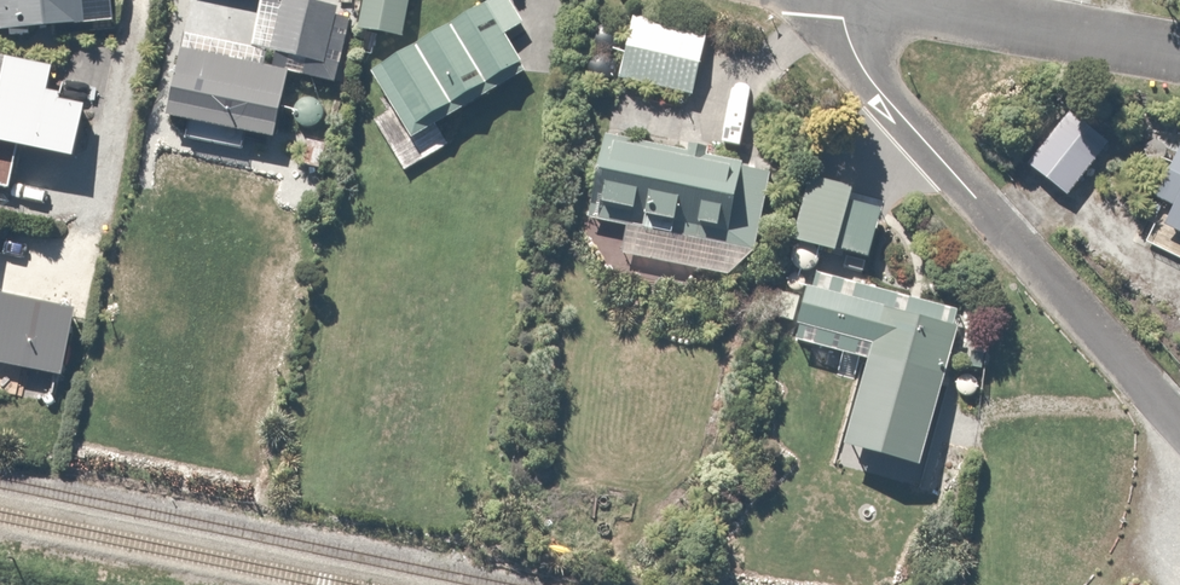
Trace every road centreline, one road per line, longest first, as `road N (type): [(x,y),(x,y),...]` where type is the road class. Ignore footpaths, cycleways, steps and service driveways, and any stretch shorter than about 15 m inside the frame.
road 1 (residential): [(841,0),(850,50),(865,81),(1179,430)]
road 2 (residential): [(1179,56),(907,0)]

